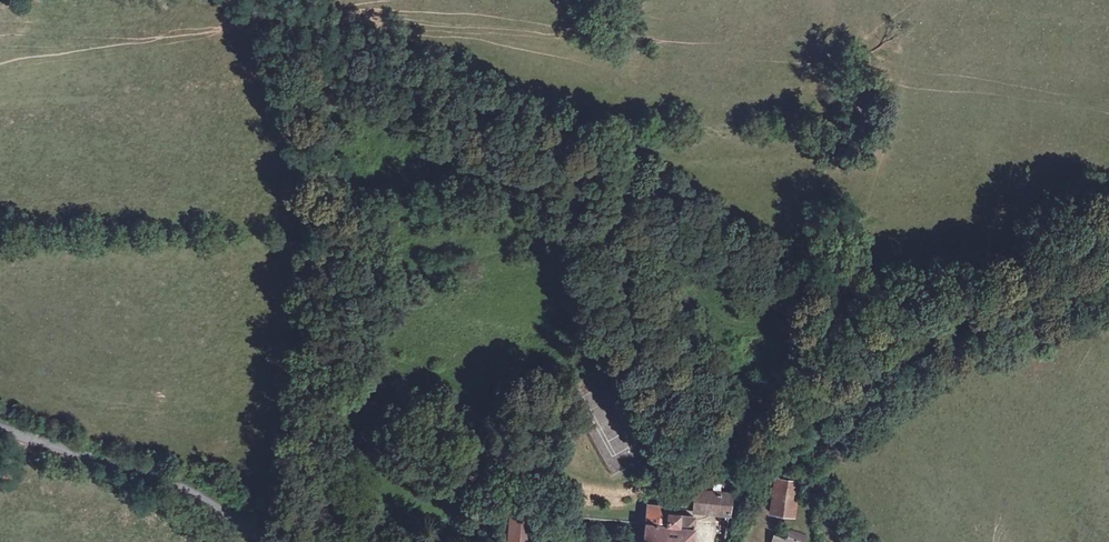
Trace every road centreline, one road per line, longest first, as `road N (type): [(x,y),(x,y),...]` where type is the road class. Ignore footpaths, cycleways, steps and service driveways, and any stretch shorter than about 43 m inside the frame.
road 1 (unclassified): [(0,427),(186,491),(262,541)]

